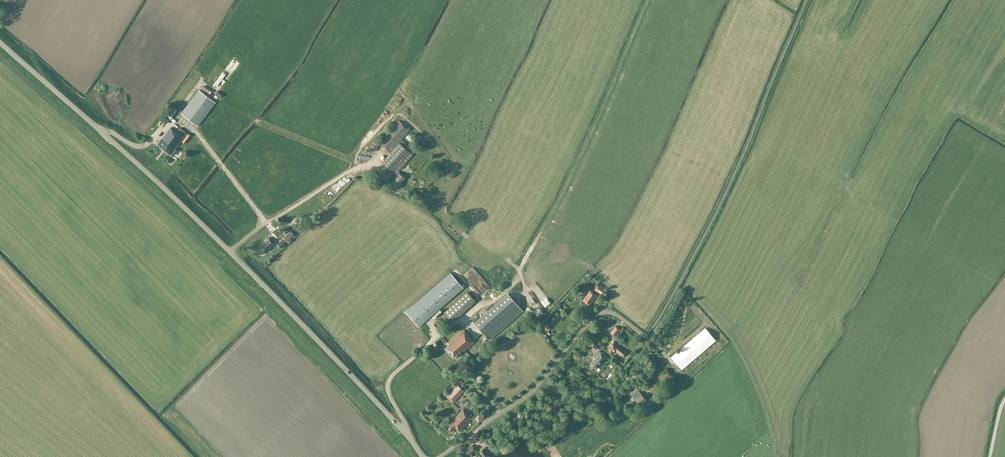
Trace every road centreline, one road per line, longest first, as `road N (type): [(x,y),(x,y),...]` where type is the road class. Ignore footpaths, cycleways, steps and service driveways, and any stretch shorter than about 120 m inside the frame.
road 1 (tertiary): [(423,456),(226,248),(0,42)]
road 2 (unclassified): [(439,456),(532,391),(597,315),(612,313),(650,341)]

